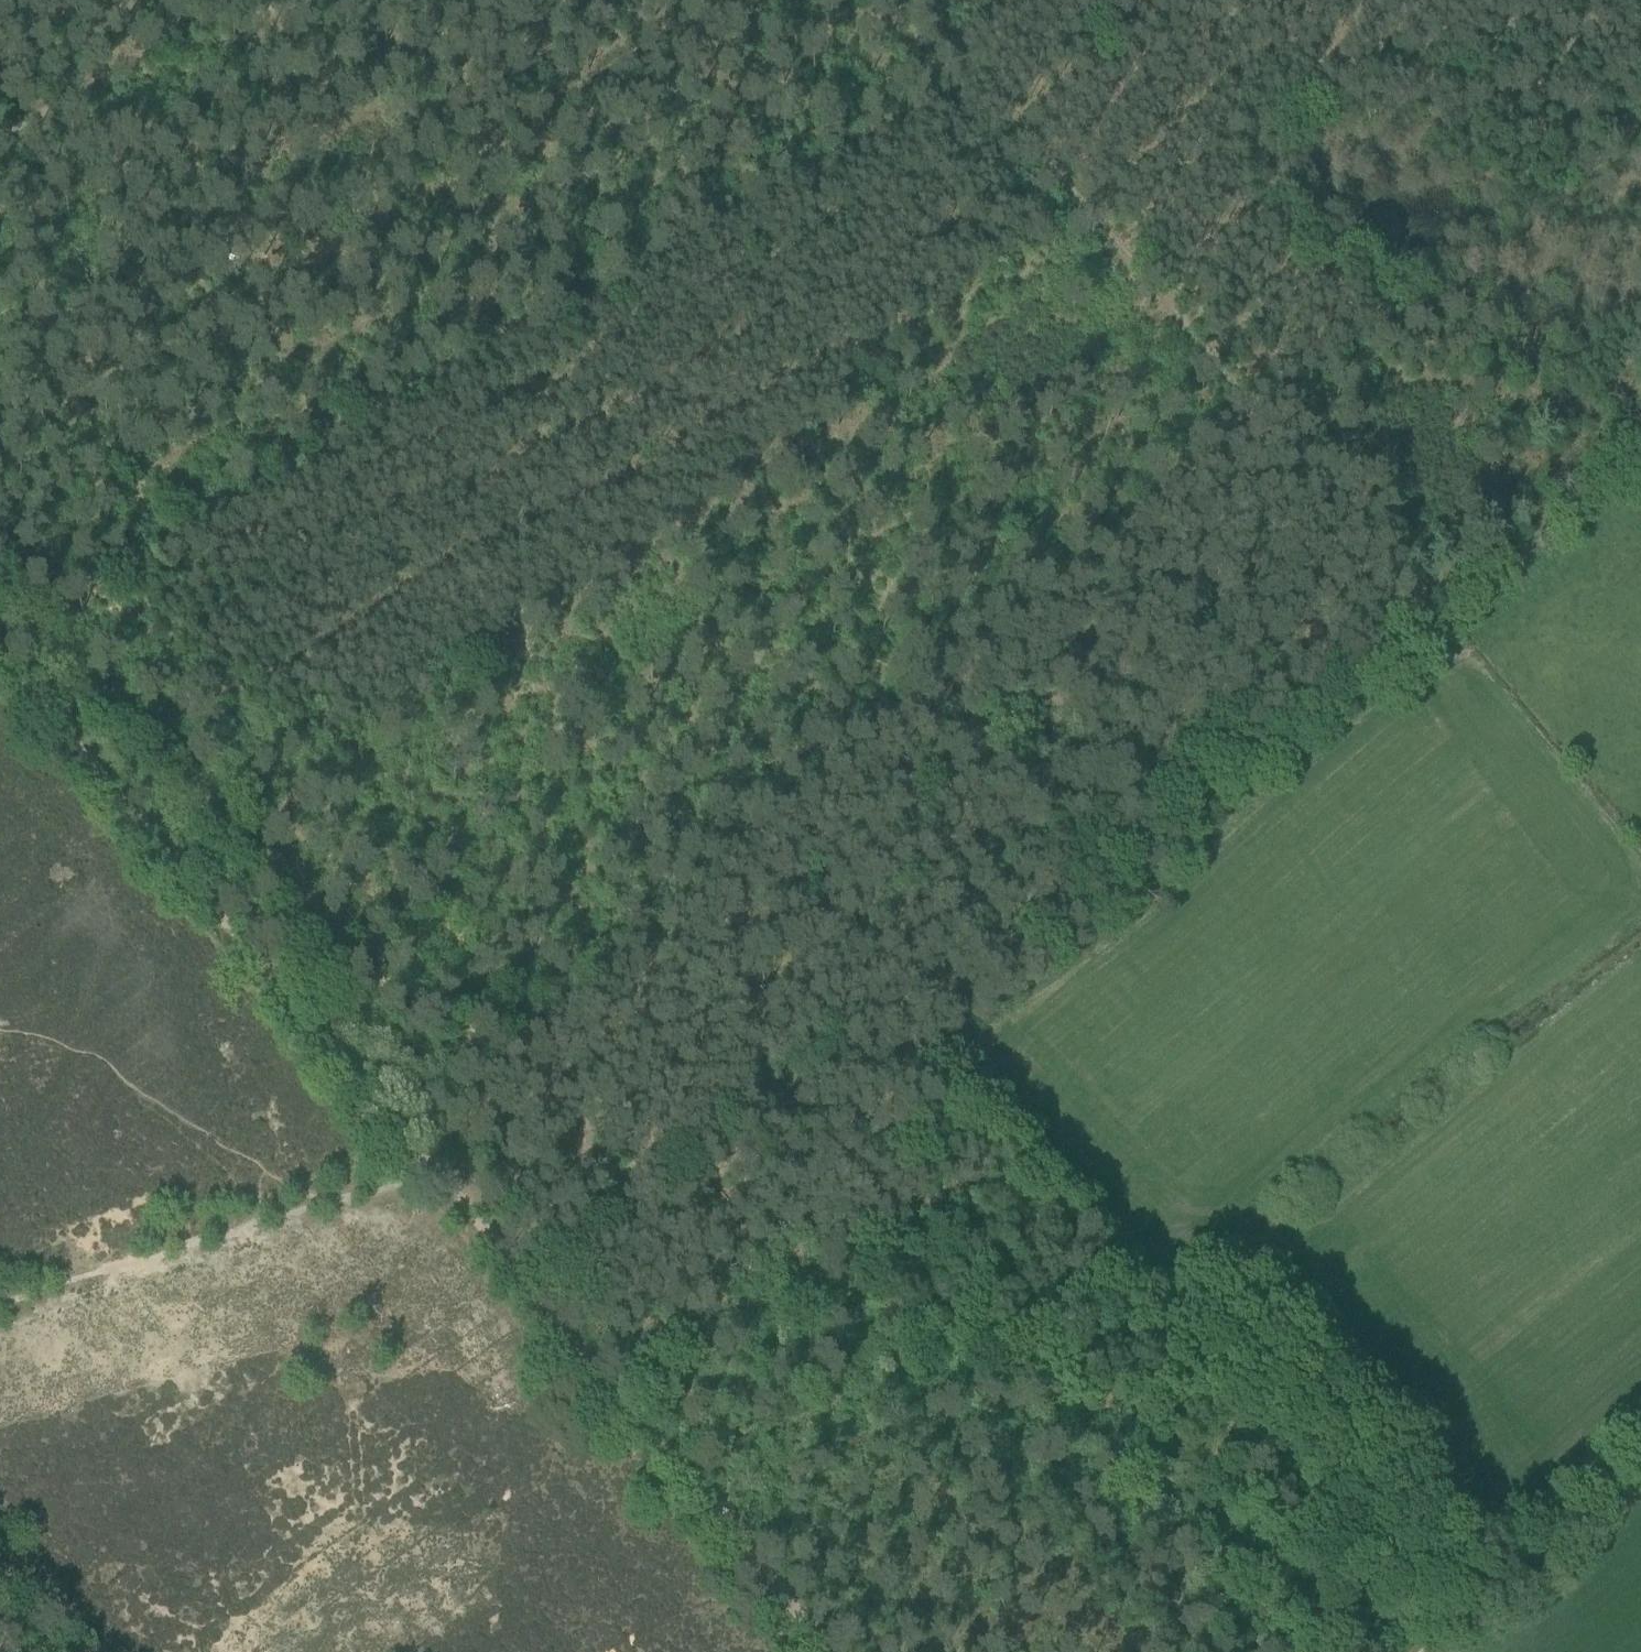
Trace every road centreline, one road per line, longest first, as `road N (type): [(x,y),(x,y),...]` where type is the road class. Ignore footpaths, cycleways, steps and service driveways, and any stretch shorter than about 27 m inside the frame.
road 1 (track): [(832,1651),(0,656)]
road 2 (track): [(1640,1467),(1423,1651)]
road 3 (track): [(84,1651),(0,1561)]

